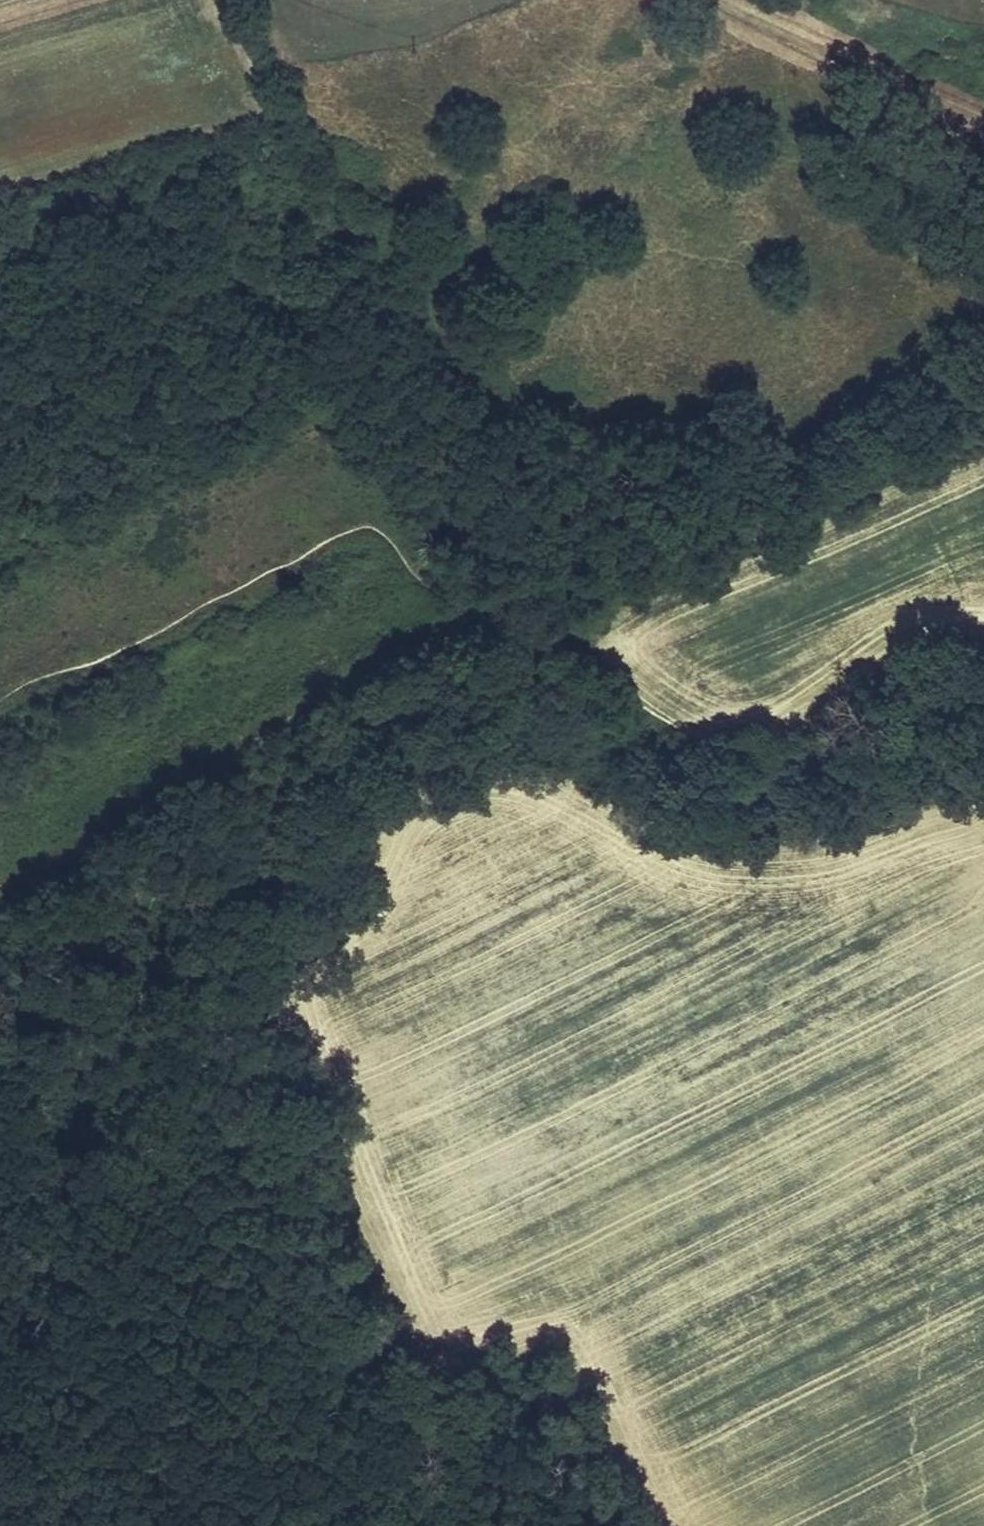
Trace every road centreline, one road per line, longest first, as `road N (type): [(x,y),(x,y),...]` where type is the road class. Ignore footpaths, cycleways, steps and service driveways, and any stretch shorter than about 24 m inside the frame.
road 1 (track): [(492,620),(444,627),(383,652),(0,886)]
road 2 (track): [(716,0),(983,121)]

